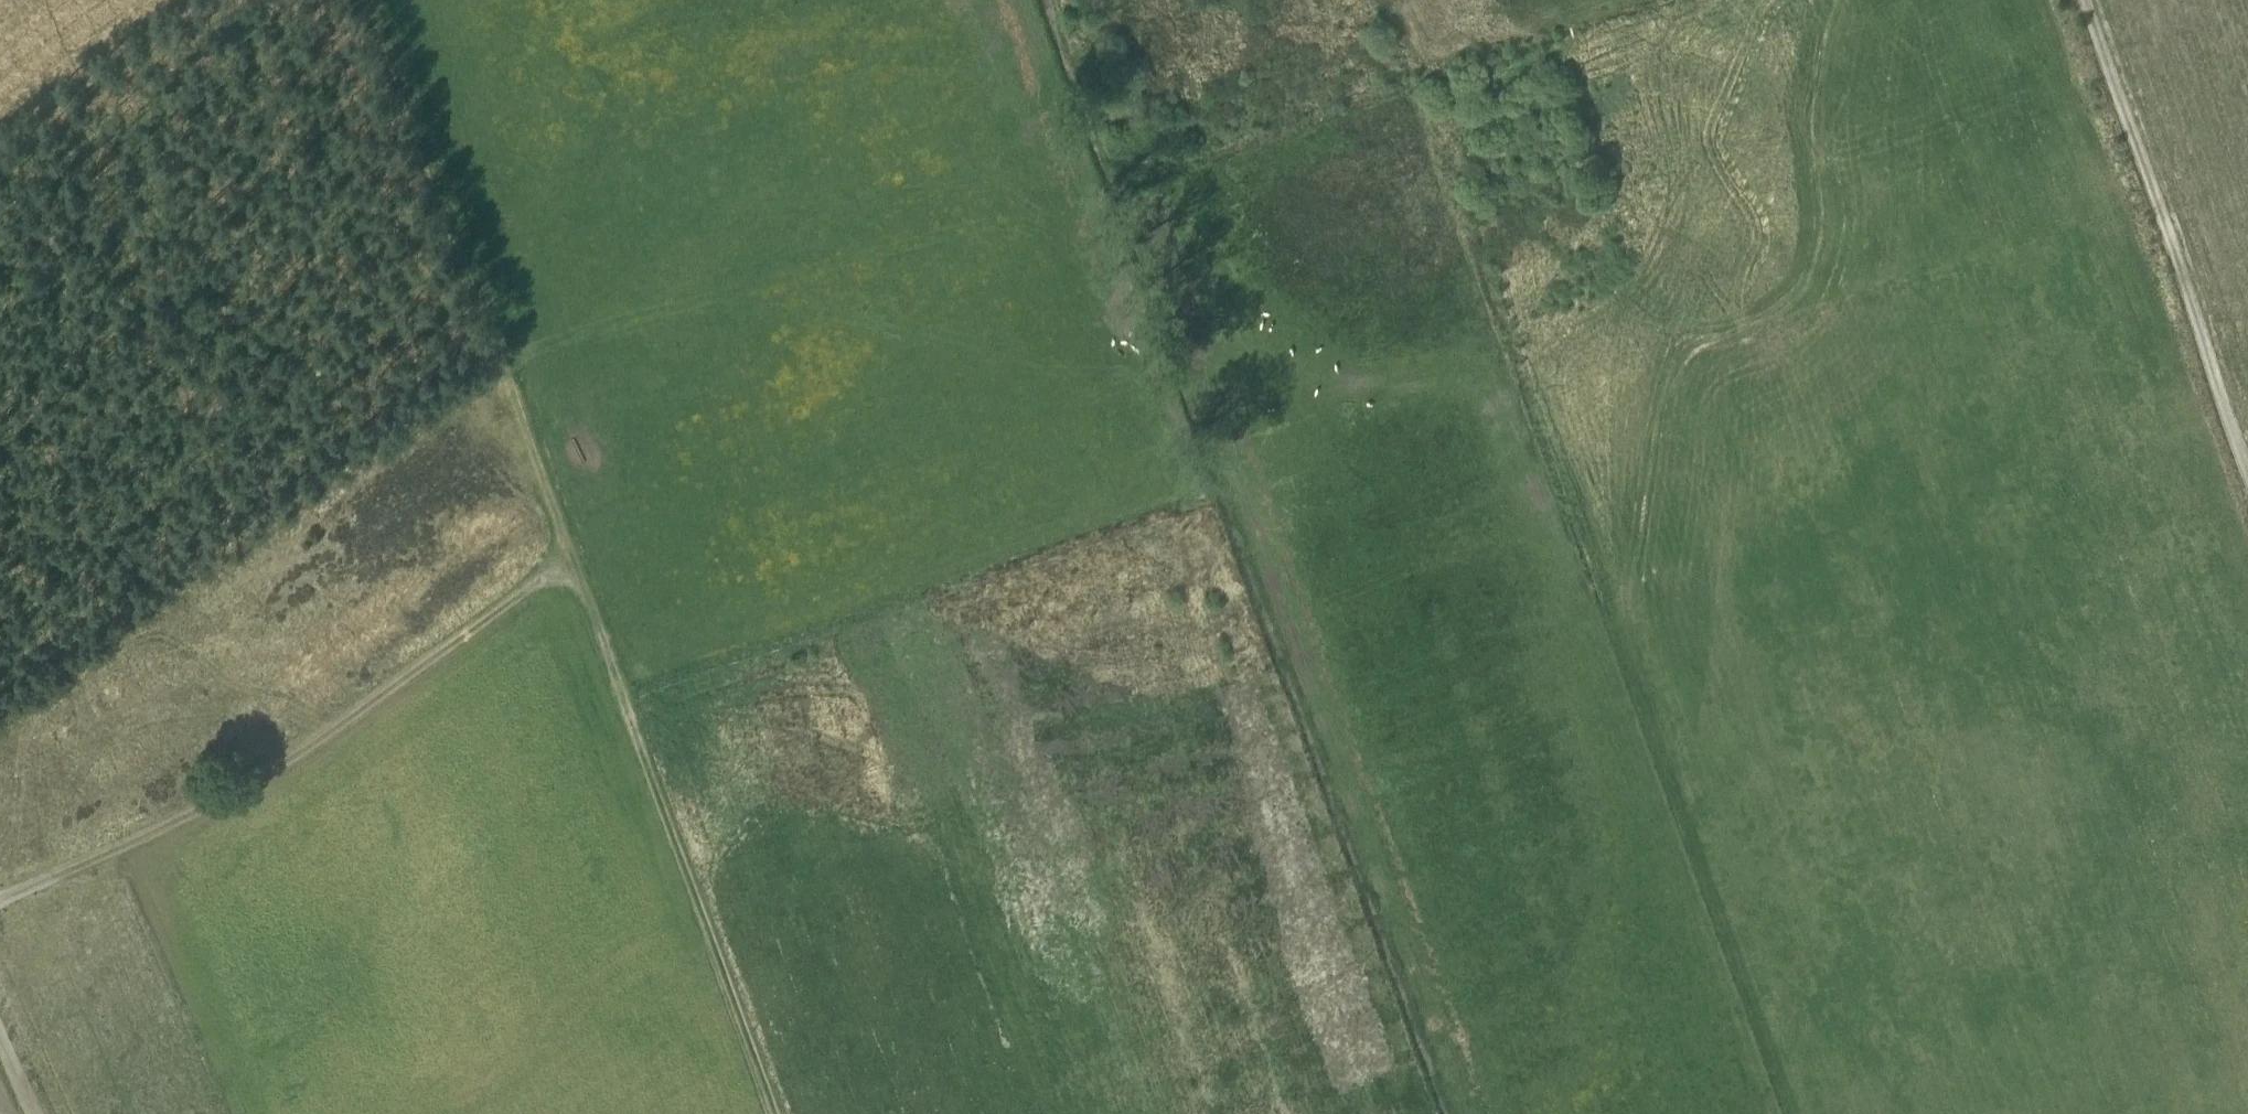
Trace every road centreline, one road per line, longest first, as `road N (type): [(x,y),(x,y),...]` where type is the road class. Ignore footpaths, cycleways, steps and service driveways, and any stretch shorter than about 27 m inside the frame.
road 1 (track): [(0,897),(276,793),(585,580),(372,0)]
road 2 (track): [(2247,483),(2075,0)]

